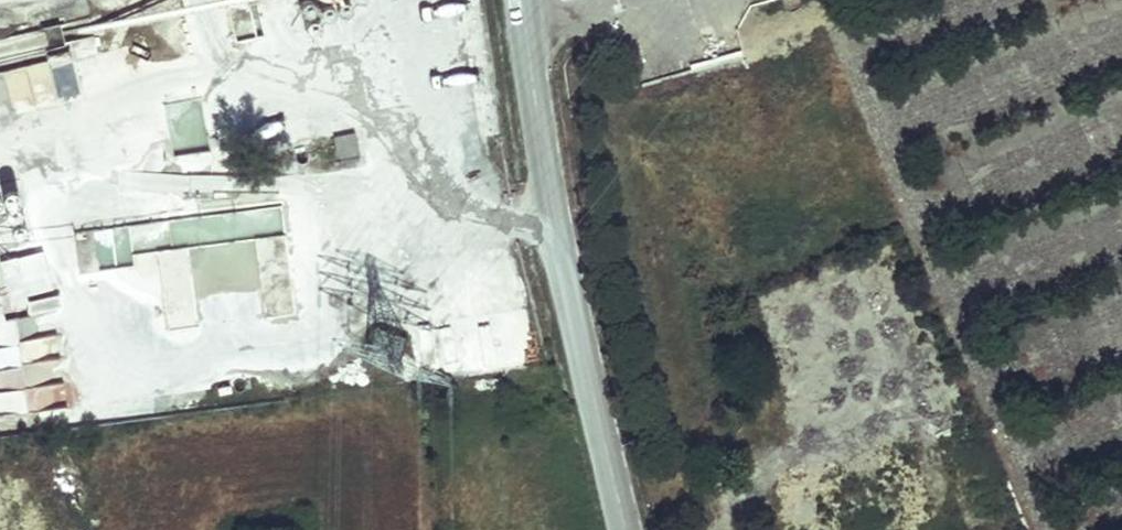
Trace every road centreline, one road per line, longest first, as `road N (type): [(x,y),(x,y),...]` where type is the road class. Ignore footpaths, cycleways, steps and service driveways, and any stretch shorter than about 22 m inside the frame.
road 1 (tertiary): [(624,529),(550,205),(520,0)]

